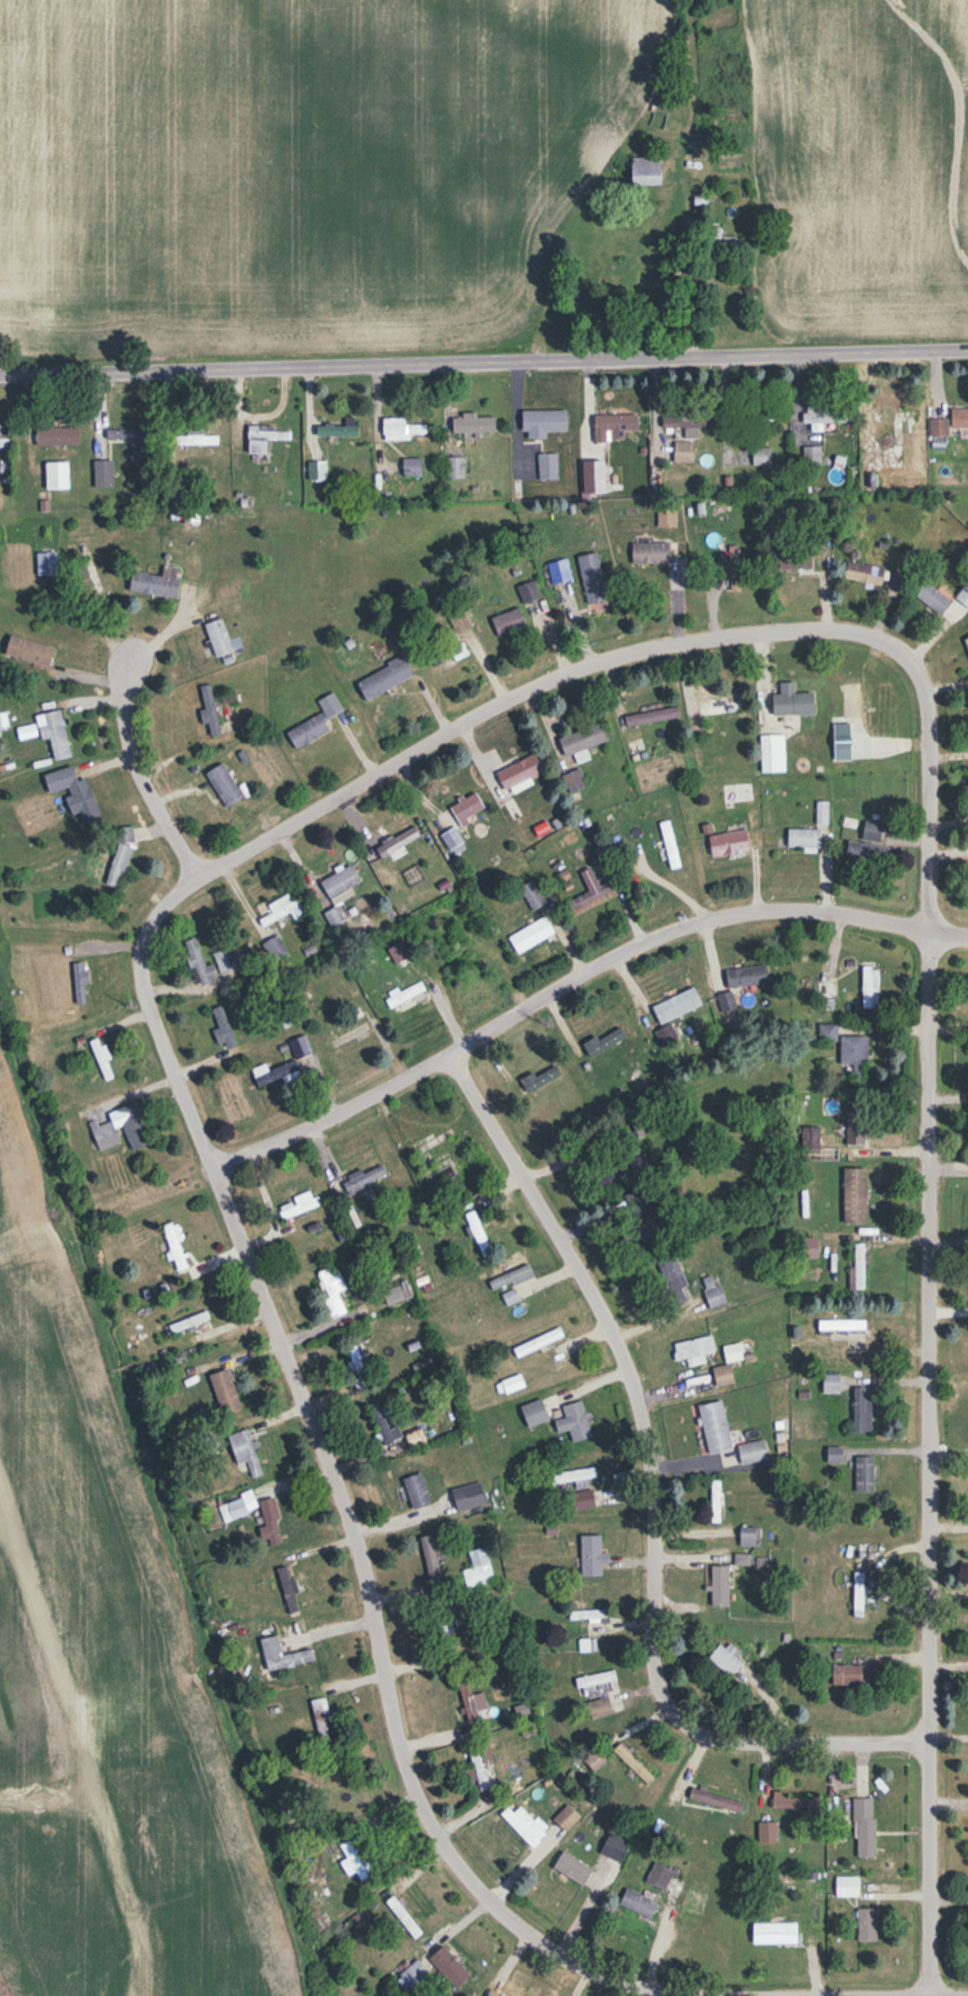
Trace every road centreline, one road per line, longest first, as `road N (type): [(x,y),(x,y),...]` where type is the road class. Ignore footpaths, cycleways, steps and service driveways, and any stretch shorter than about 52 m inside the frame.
road 1 (residential): [(194,873),(143,928),(136,973),(143,1004),(311,1418),(365,1583),(404,1768),(437,1836),(493,1905),(561,1955),(629,1986),(743,1995)]
road 2 (residential): [(929,1995),(922,1741),(926,931),(919,730),(914,679),(900,653)]
road 3 (residential): [(967,931),(926,931),(837,911),(754,909),(693,922),(588,968),(451,1051),(64,1246)]
road 4 (residential): [(451,1051),(578,1270),(618,1349),(643,1426),(651,1668),(659,1699),(708,1740),(922,1741)]
road 5 (residential): [(967,348),(0,376)]
road 6 (residential): [(900,653),(843,628),(672,638),(557,674),(194,873)]
road 7 (residential): [(194,873),(123,736),(120,694),(132,655)]

